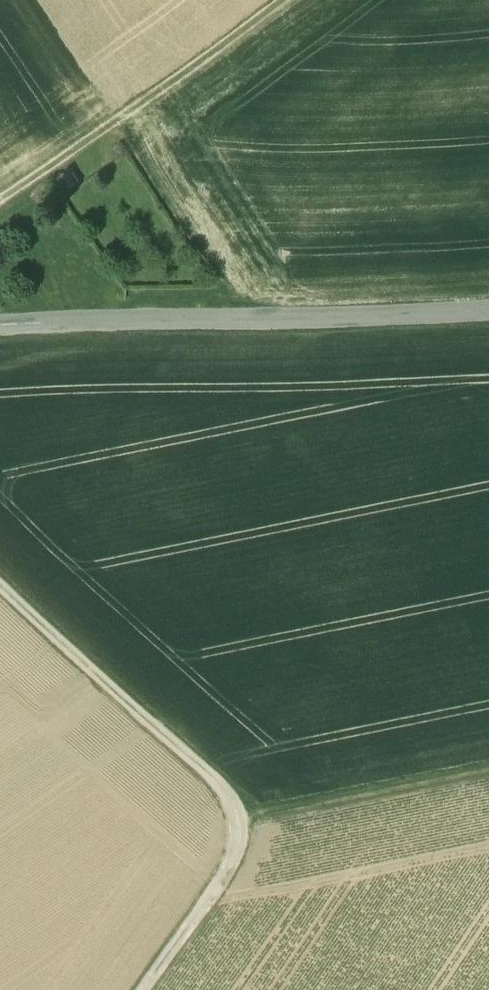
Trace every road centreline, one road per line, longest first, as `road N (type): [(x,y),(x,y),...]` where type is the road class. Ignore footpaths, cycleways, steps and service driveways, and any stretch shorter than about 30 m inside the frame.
road 1 (track): [(146,989),(233,866),(243,819),(219,783),(0,584)]
road 2 (tertiary): [(0,323),(488,308)]
road 3 (track): [(289,0),(0,200)]
road 4 (track): [(243,819),(488,769)]

